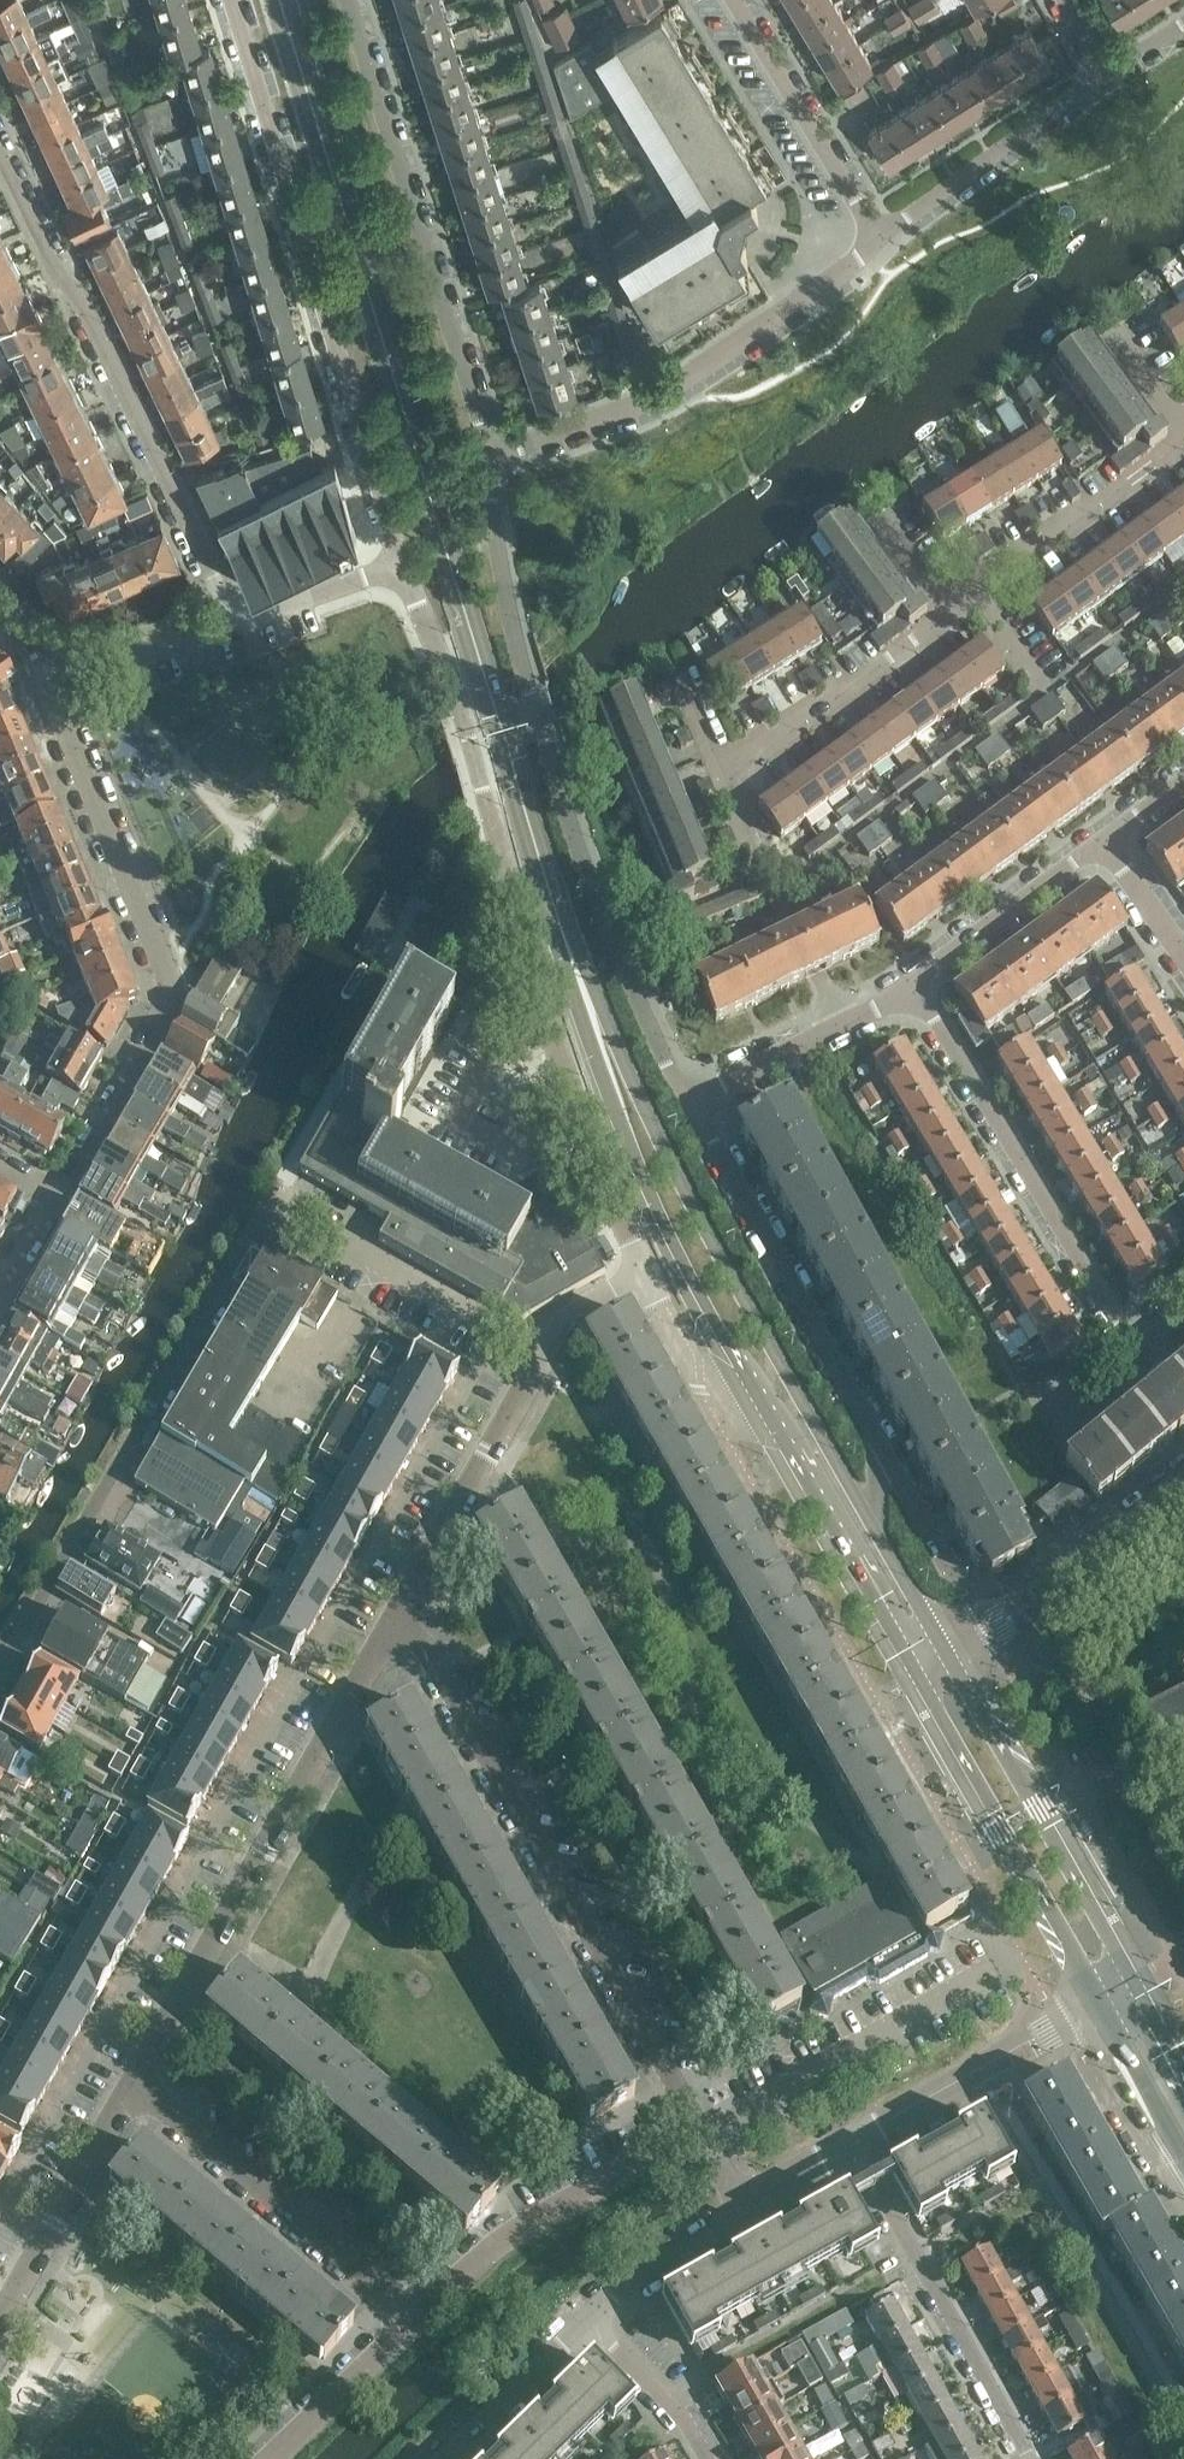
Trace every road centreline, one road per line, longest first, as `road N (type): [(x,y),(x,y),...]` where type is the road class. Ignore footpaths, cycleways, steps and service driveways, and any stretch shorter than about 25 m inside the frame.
road 1 (secondary): [(589,998),(276,0)]
road 2 (residential): [(544,1349),(284,1207),(246,1243),(0,1674)]
road 3 (residential): [(402,564),(448,675),(552,1035),(645,1275)]
road 4 (residential): [(692,1100),(665,1065),(613,940),(539,735),(498,586),(481,465)]
road 5 (residential): [(401,1610),(694,2123)]
road 6 (residential): [(228,0),(402,564)]
road 7 (secondary): [(870,1517),(589,998)]
road 8 (residential): [(119,2101),(401,1610)]
road 9 (residential): [(56,1194),(106,1119),(159,1011),(149,964),(43,688)]
road 10 (residential): [(248,617),(0,144)]
road 11 (residential): [(481,465),(346,0)]
road 12 (secondary): [(589,998),(635,1159),(708,1323),(778,1425)]
road 13 (residential): [(878,242),(659,399),(481,465)]
road 14 (residential): [(902,993),(1131,1344)]
road 15 (residential): [(883,1449),(692,1100)]
road 16 (secondary): [(1137,1985),(949,1658)]
road 17 (secondary): [(913,1680),(1103,2004)]
road 18 (residential): [(394,2335),(530,2220),(694,2123)]
road 19 (residential): [(850,2140),(1026,2458)]
road 20 (residential): [(394,2335),(119,2101)]
road 21 (residential): [(401,1610),(544,1349)]
road 22 (residential): [(949,1658),(1039,1600),(1183,1482)]
road 23 (secondary): [(778,1425),(913,1680)]
road 24 (residential): [(850,2140),(1103,2004)]
road 25 (residential): [(1105,71),(878,242)]
road 26 (residential): [(878,242),(733,0)]
road 27 (residential): [(722,775),(945,617)]
road 28 (residential): [(975,585),(1183,434)]
road 29 (residential): [(0,2318),(119,2101)]
road 30 (residential): [(1095,843),(913,974),(902,993)]
road 31 (residential): [(43,688),(248,617)]
road 32 (residential): [(645,1275),(696,1377),(778,1425)]
road 33 (residential): [(448,2458),(587,2320)]
road 34 (residential): [(587,2320),(747,2212)]
road 35 (residential): [(704,2458),(674,2404),(587,2320)]
road 36 (residential): [(394,2335),(268,2458)]
road 37 (secondary): [(1103,2004),(1183,2152)]
road 38 (residential): [(692,1100),(839,1025)]
road 39 (residential): [(248,617),(402,564)]
road 40 (secondary): [(949,1658),(870,1517)]
road 41 (residential): [(1183,963),(1095,843)]
road 42 (residential): [(951,1572),(883,1449)]
road 43 (residential): [(544,1349),(565,1315),(645,1275)]
road 44 (residential): [(1048,690),(975,585)]
road 45 (residential): [(747,2212),(850,2140)]
road 46 (residential): [(1183,434),(1112,335)]

